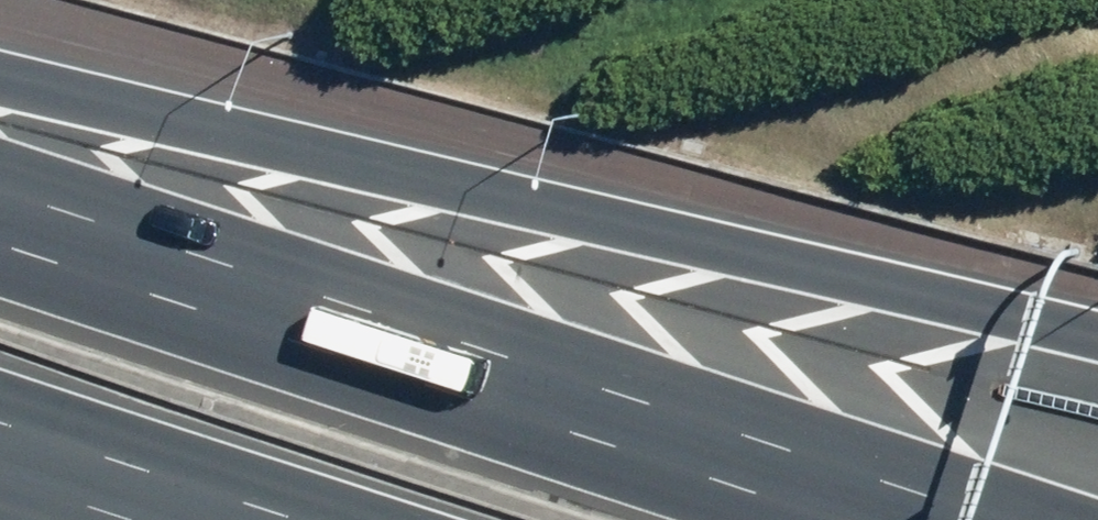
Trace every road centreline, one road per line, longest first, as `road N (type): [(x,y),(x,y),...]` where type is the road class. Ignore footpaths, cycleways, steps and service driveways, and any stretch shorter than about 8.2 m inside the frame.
road 1 (motorway): [(0,73),(1097,335)]
road 2 (motorway): [(0,255),(871,519)]
road 3 (motorway): [(345,519),(0,412)]

